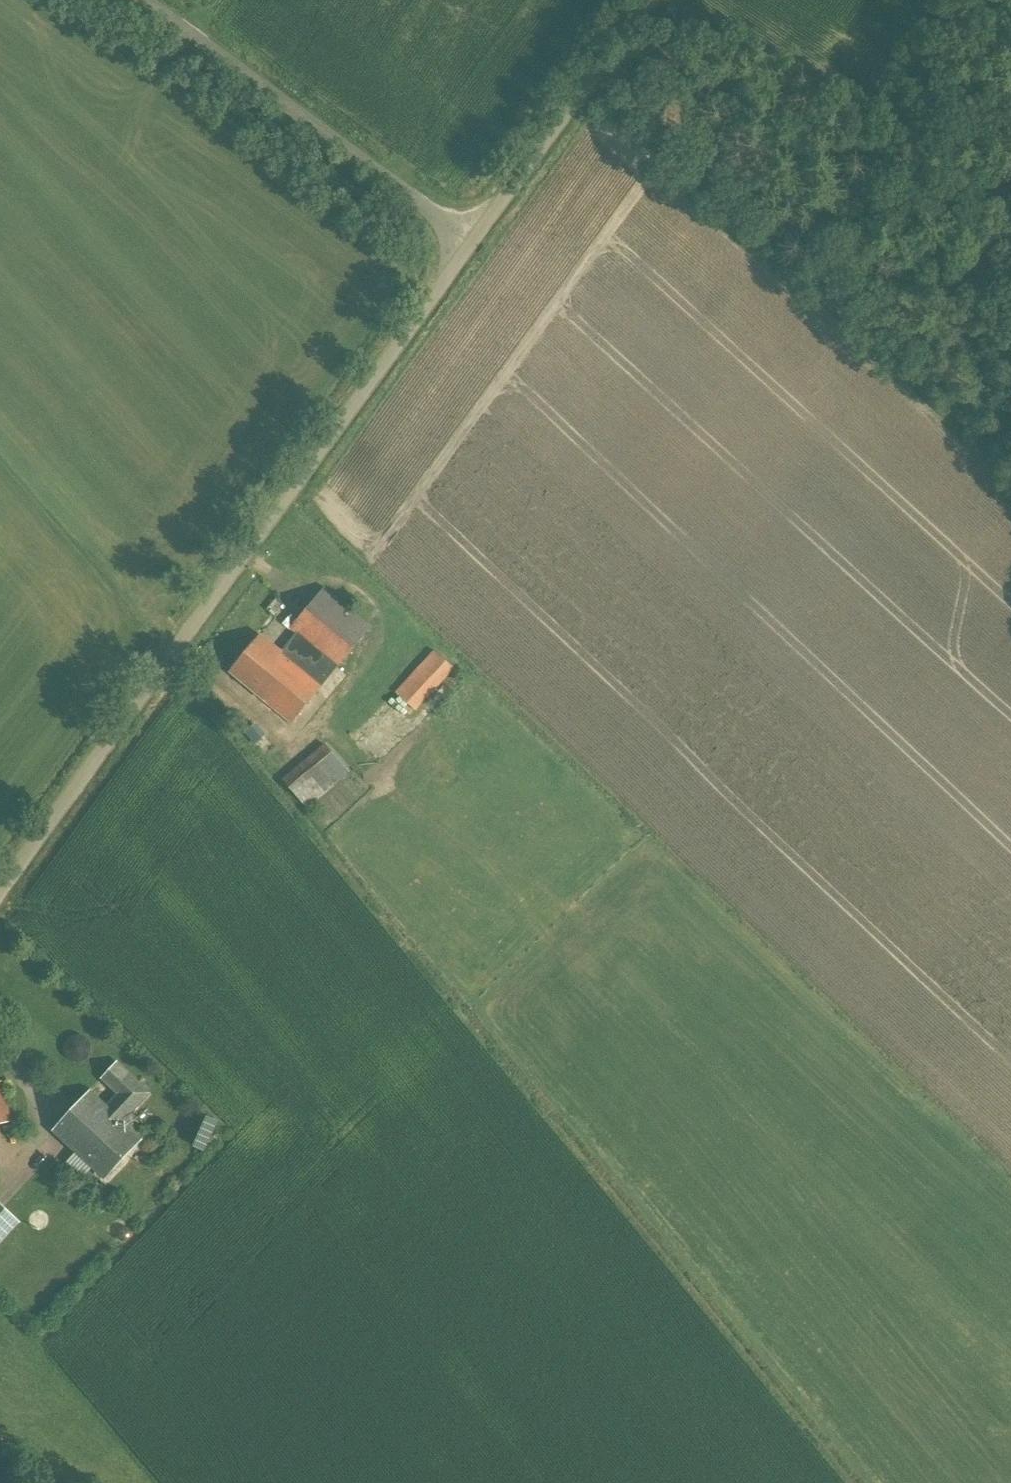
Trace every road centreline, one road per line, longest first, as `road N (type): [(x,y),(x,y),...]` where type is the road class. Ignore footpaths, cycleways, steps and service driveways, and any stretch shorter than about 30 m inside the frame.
road 1 (tertiary): [(0,896),(474,239)]
road 2 (unclassified): [(474,239),(147,0)]
road 3 (tertiary): [(474,239),(648,0)]

